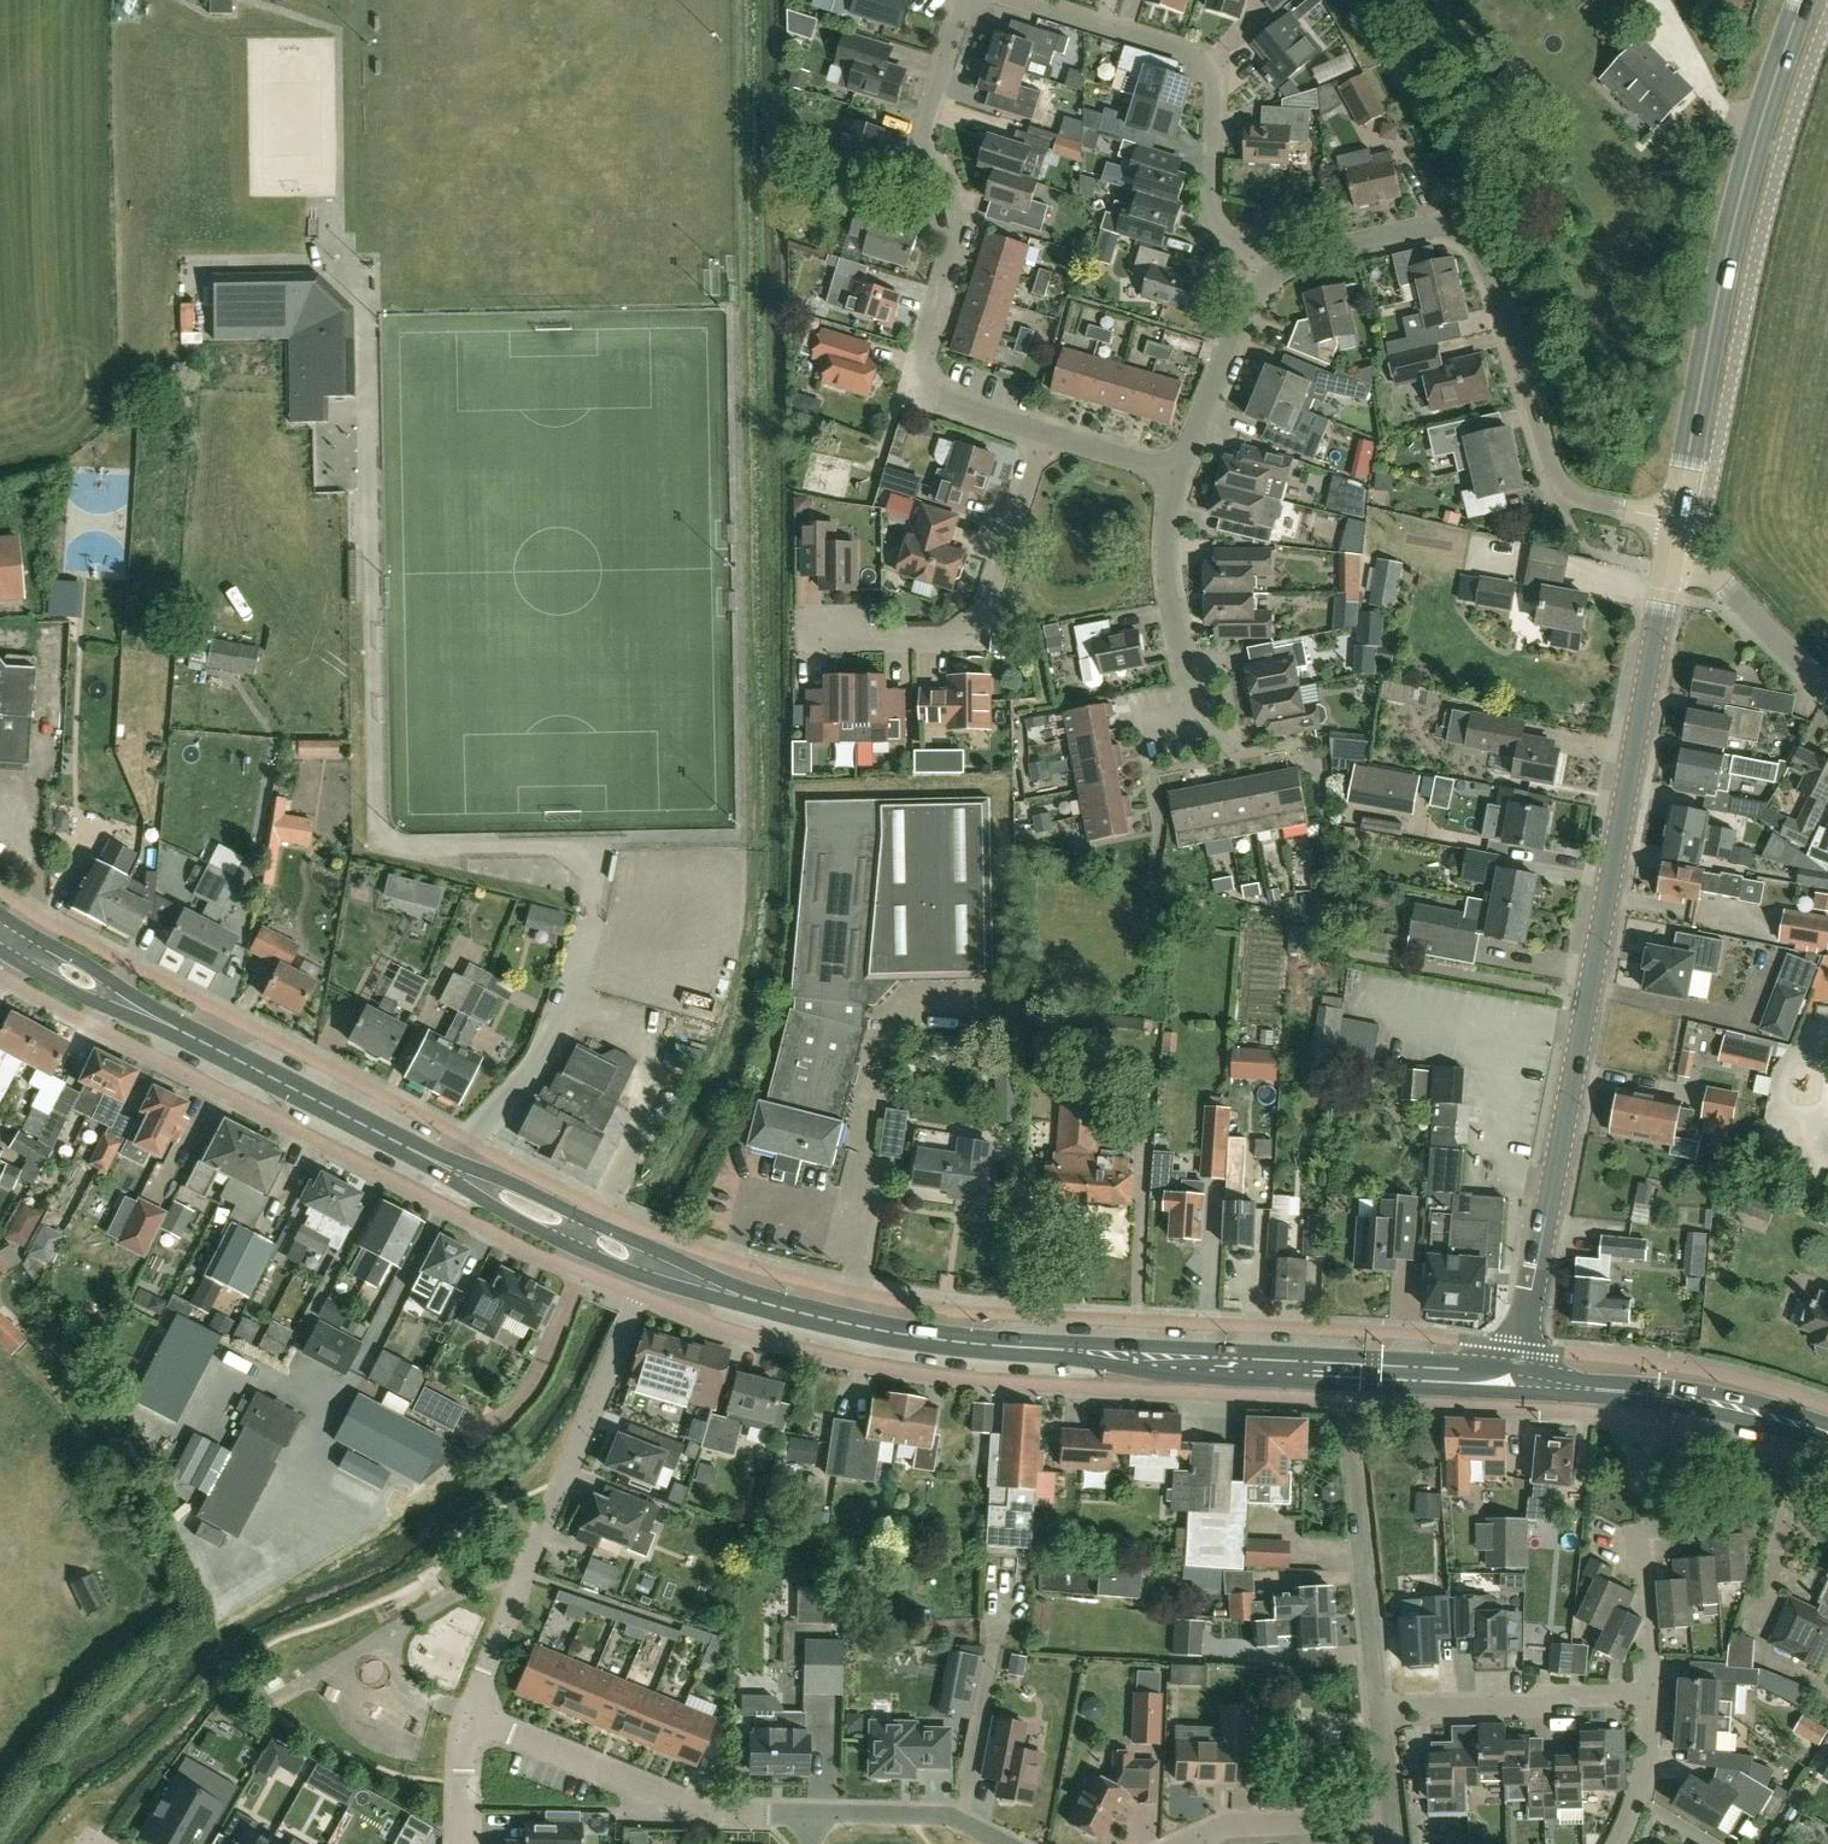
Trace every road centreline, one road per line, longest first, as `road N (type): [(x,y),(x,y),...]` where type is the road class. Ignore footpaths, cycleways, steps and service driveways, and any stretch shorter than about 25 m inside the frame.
road 1 (track): [(748,0),(760,250),(754,442),(764,863),(751,983),(707,1081),(627,1221)]
road 2 (primary): [(1517,1379),(905,1335),(783,1309),(654,1265)]
road 3 (secondary): [(1517,1379),(1670,565)]
road 4 (primary): [(654,1265),(451,1170),(16,944)]
road 5 (residential): [(1279,270),(1323,252),(1441,228),(1473,233),(1486,249),(1568,490),(1589,505),(1679,525)]
road 6 (secondary): [(1679,525),(1759,140),(1803,0)]
road 7 (residential): [(1043,433),(932,399),(916,367),(959,222),(923,153),(966,5)]
road 8 (residential): [(654,1265),(475,1690),(481,1722)]
road 9 (residential): [(1016,0),(1199,58),(1214,80),(1210,216),(1228,243),(1279,270)]
road 10 (residential): [(808,641),(963,636),(976,626),(990,613),(1043,433)]
road 11 (primary): [(1827,1436),(1675,1394),(1517,1379)]
road 12 (residential): [(481,1722),(716,1816),(771,1817)]
road 13 (residential): [(1381,1709),(1358,1402)]
road 14 (residential): [(1381,1709),(1654,1702)]
road 15 (track): [(1473,233),(1467,181),(1367,0)]
road 16 (residential): [(1200,717),(1184,669),(1170,573),(1181,476)]
road 17 (residential): [(1181,476),(1257,291),(1279,270)]
road 18 (residential): [(1827,689),(1713,578),(1670,565)]
road 19 (residential): [(1191,1843),(1233,1830),(1391,1820)]
road 20 (residential): [(991,1843),(952,1823),(811,1816)]
road 21 (residential): [(1654,1702),(1649,1524)]
road 22 (residential): [(1181,476),(1043,433)]
road 23 (residential): [(462,1843),(463,1751),(481,1722)]

